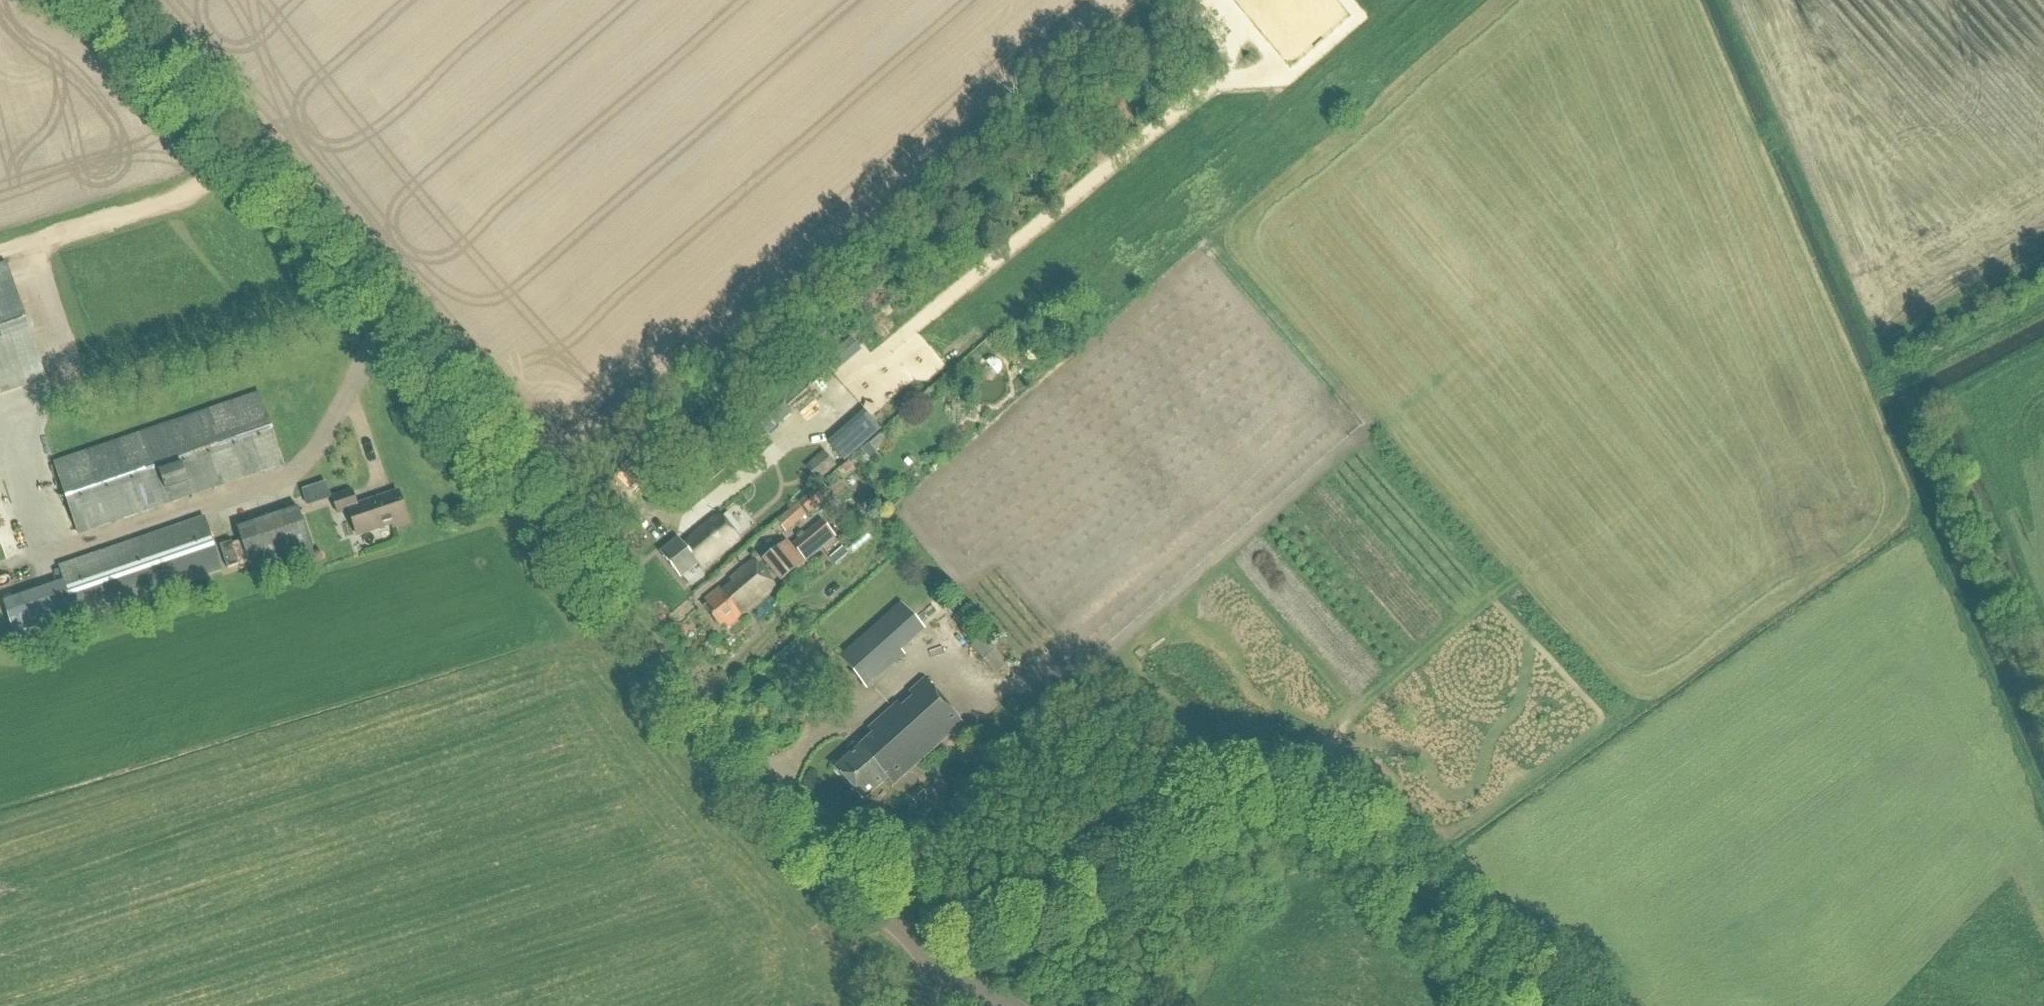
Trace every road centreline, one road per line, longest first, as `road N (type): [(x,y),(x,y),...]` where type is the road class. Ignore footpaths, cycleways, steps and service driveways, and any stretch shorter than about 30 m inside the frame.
road 1 (tertiary): [(959,977),(904,934),(774,796),(94,0)]
road 2 (track): [(1552,1005),(1382,831),(1344,802),(1312,791),(1230,802),(1007,943)]
road 3 (track): [(1888,390),(2043,308)]

